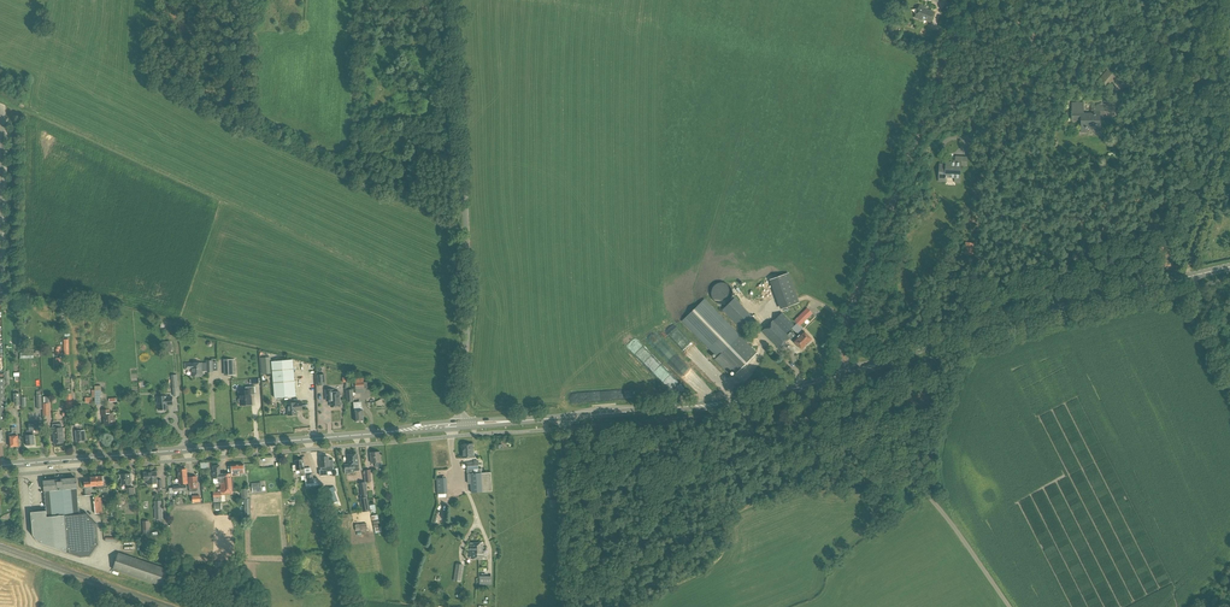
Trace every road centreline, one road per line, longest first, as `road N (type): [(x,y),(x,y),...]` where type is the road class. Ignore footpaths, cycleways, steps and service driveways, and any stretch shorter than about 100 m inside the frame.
road 1 (primary): [(0,466),(460,426)]
road 2 (unclassified): [(460,426),(468,312),(455,0)]
road 3 (primary): [(1229,267),(846,373)]
road 4 (tertiary): [(846,373),(845,324),(969,0)]
road 5 (primary): [(564,418),(748,400),(846,373)]
road 6 (track): [(1229,164),(1106,0)]
road 7 (unclassified): [(565,606),(571,506),(564,418)]

